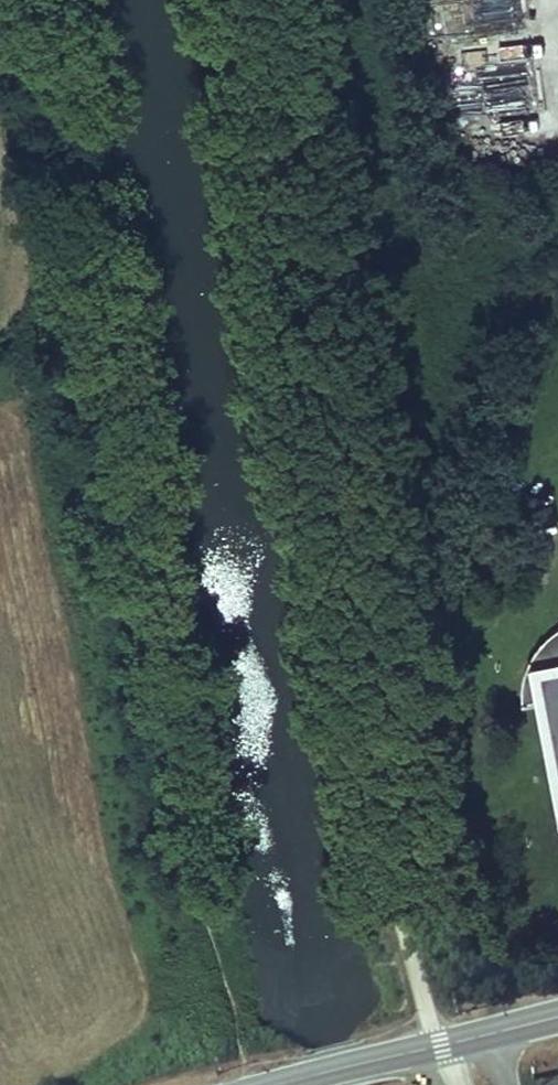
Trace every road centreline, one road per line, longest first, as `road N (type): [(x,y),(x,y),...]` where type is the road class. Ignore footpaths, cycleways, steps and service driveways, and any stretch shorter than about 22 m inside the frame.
road 1 (tertiary): [(290,1084),(493,1035)]

